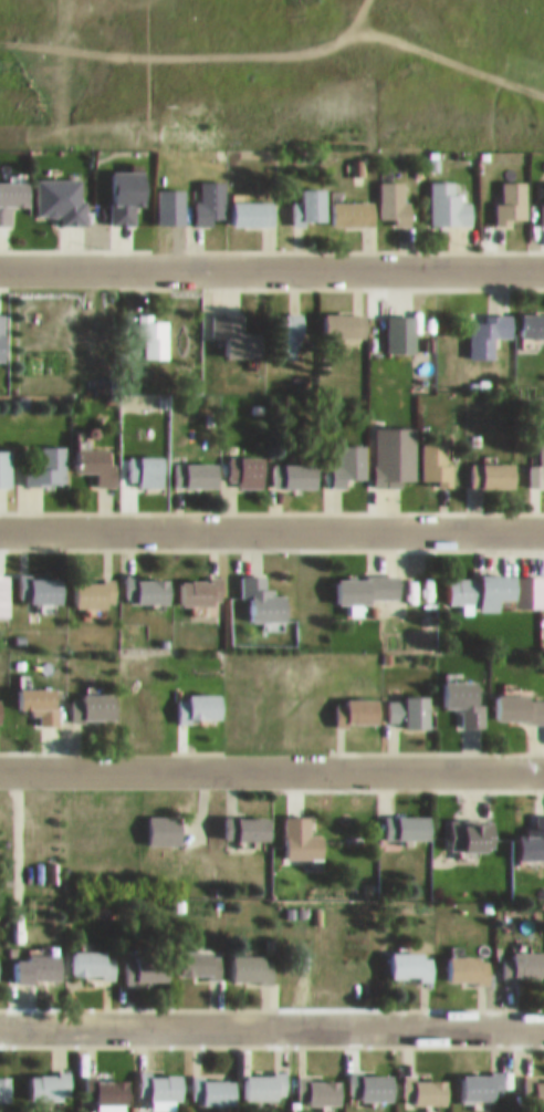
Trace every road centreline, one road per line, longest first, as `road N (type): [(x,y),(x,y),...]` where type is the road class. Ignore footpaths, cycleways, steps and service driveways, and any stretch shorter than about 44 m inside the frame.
road 1 (residential): [(543,263),(0,262)]
road 2 (residential): [(543,1019),(0,1018)]
road 3 (residential): [(543,522),(0,521)]
road 4 (residential): [(543,762),(0,761)]

